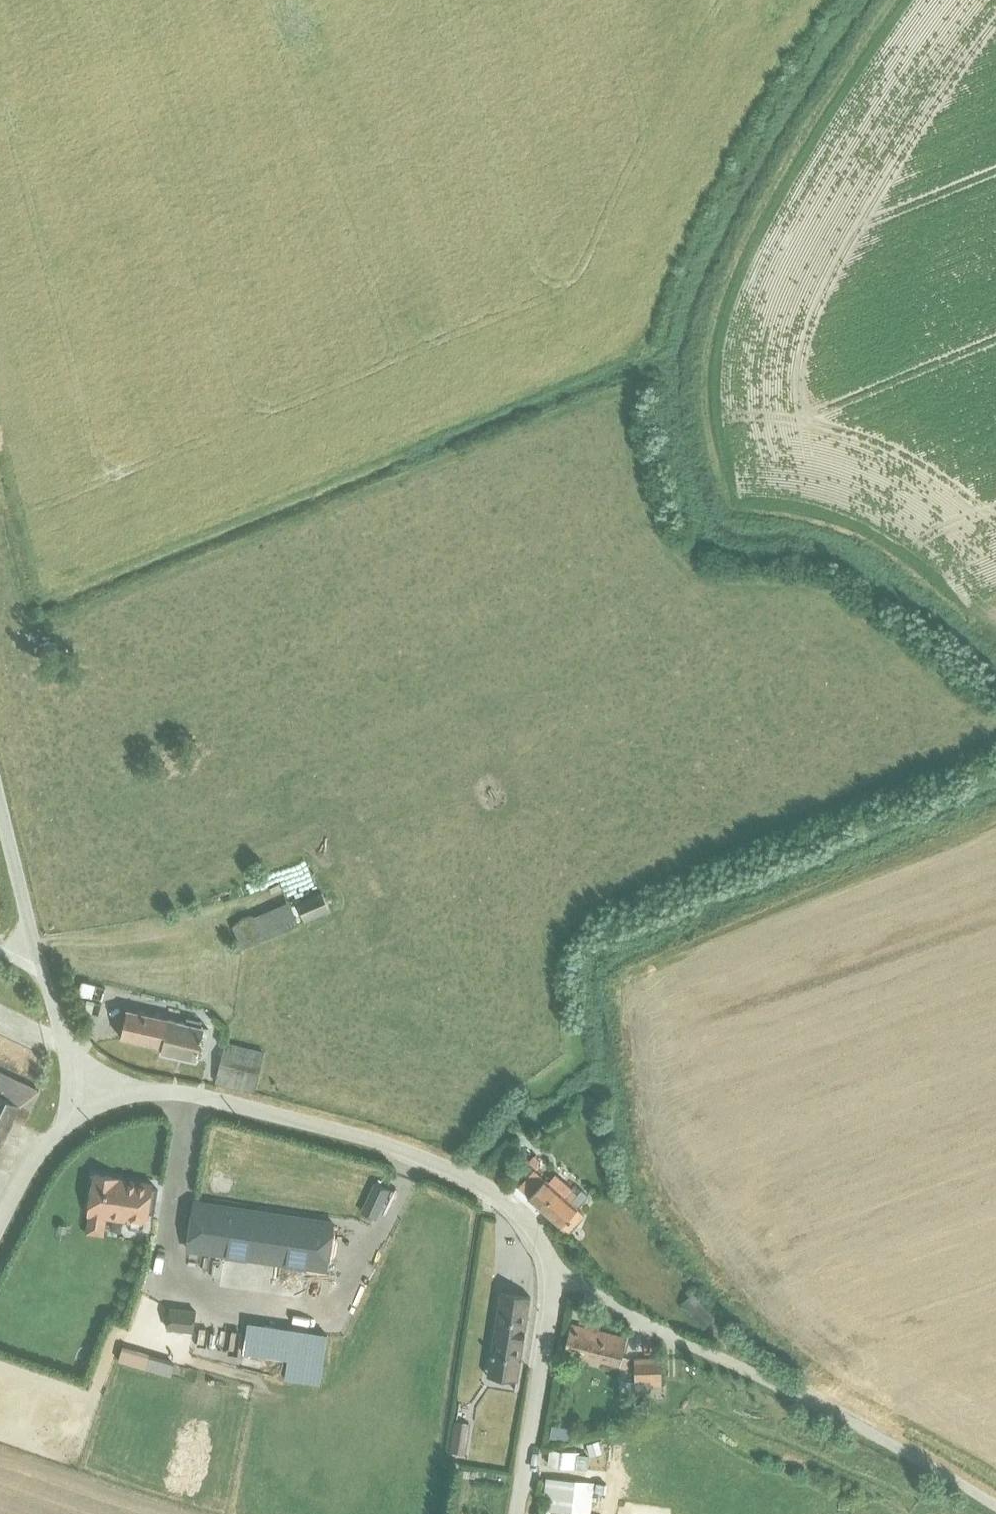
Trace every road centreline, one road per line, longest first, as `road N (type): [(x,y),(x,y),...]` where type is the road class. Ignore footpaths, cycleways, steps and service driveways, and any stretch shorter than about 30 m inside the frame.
road 1 (unclassified): [(552,1270),(544,1246),(511,1205),(453,1169),(389,1144),(199,1095),(159,1092),(99,1106)]
road 2 (unclassified): [(995,1509),(552,1270)]
road 3 (unclassified): [(552,1270),(518,1513)]
road 4 (unclassified): [(99,1106),(68,1050),(36,953)]
road 5 (unclassified): [(36,953),(0,800)]
road 6 (residential): [(0,1224),(39,1154),(99,1106)]

